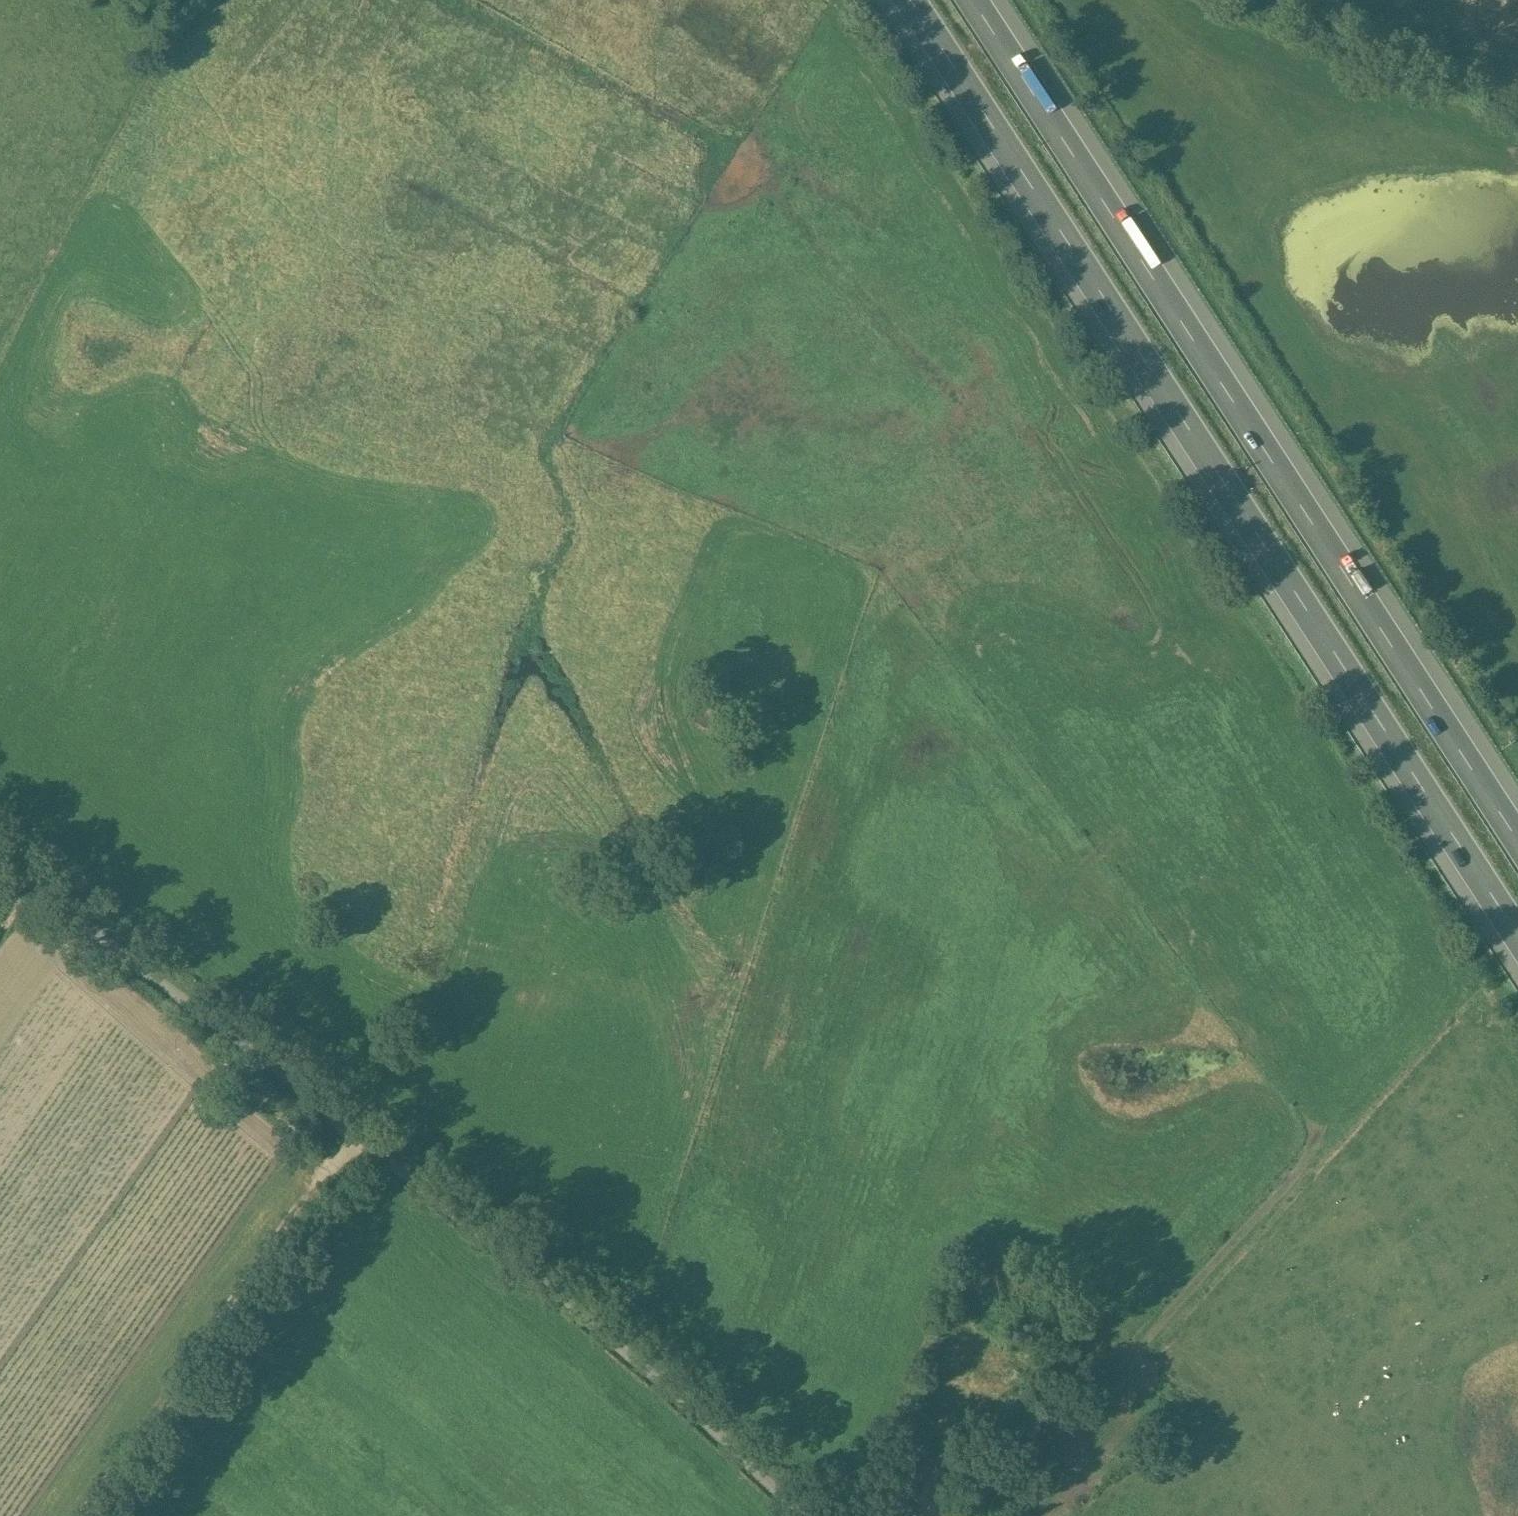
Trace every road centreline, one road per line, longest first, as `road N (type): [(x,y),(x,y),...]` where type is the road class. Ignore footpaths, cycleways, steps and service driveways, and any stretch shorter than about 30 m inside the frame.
road 1 (motorway): [(912,0),(1517,930)]
road 2 (unclassified): [(813,1515),(474,1216),(0,858)]
road 3 (motorway): [(1517,835),(974,0)]

